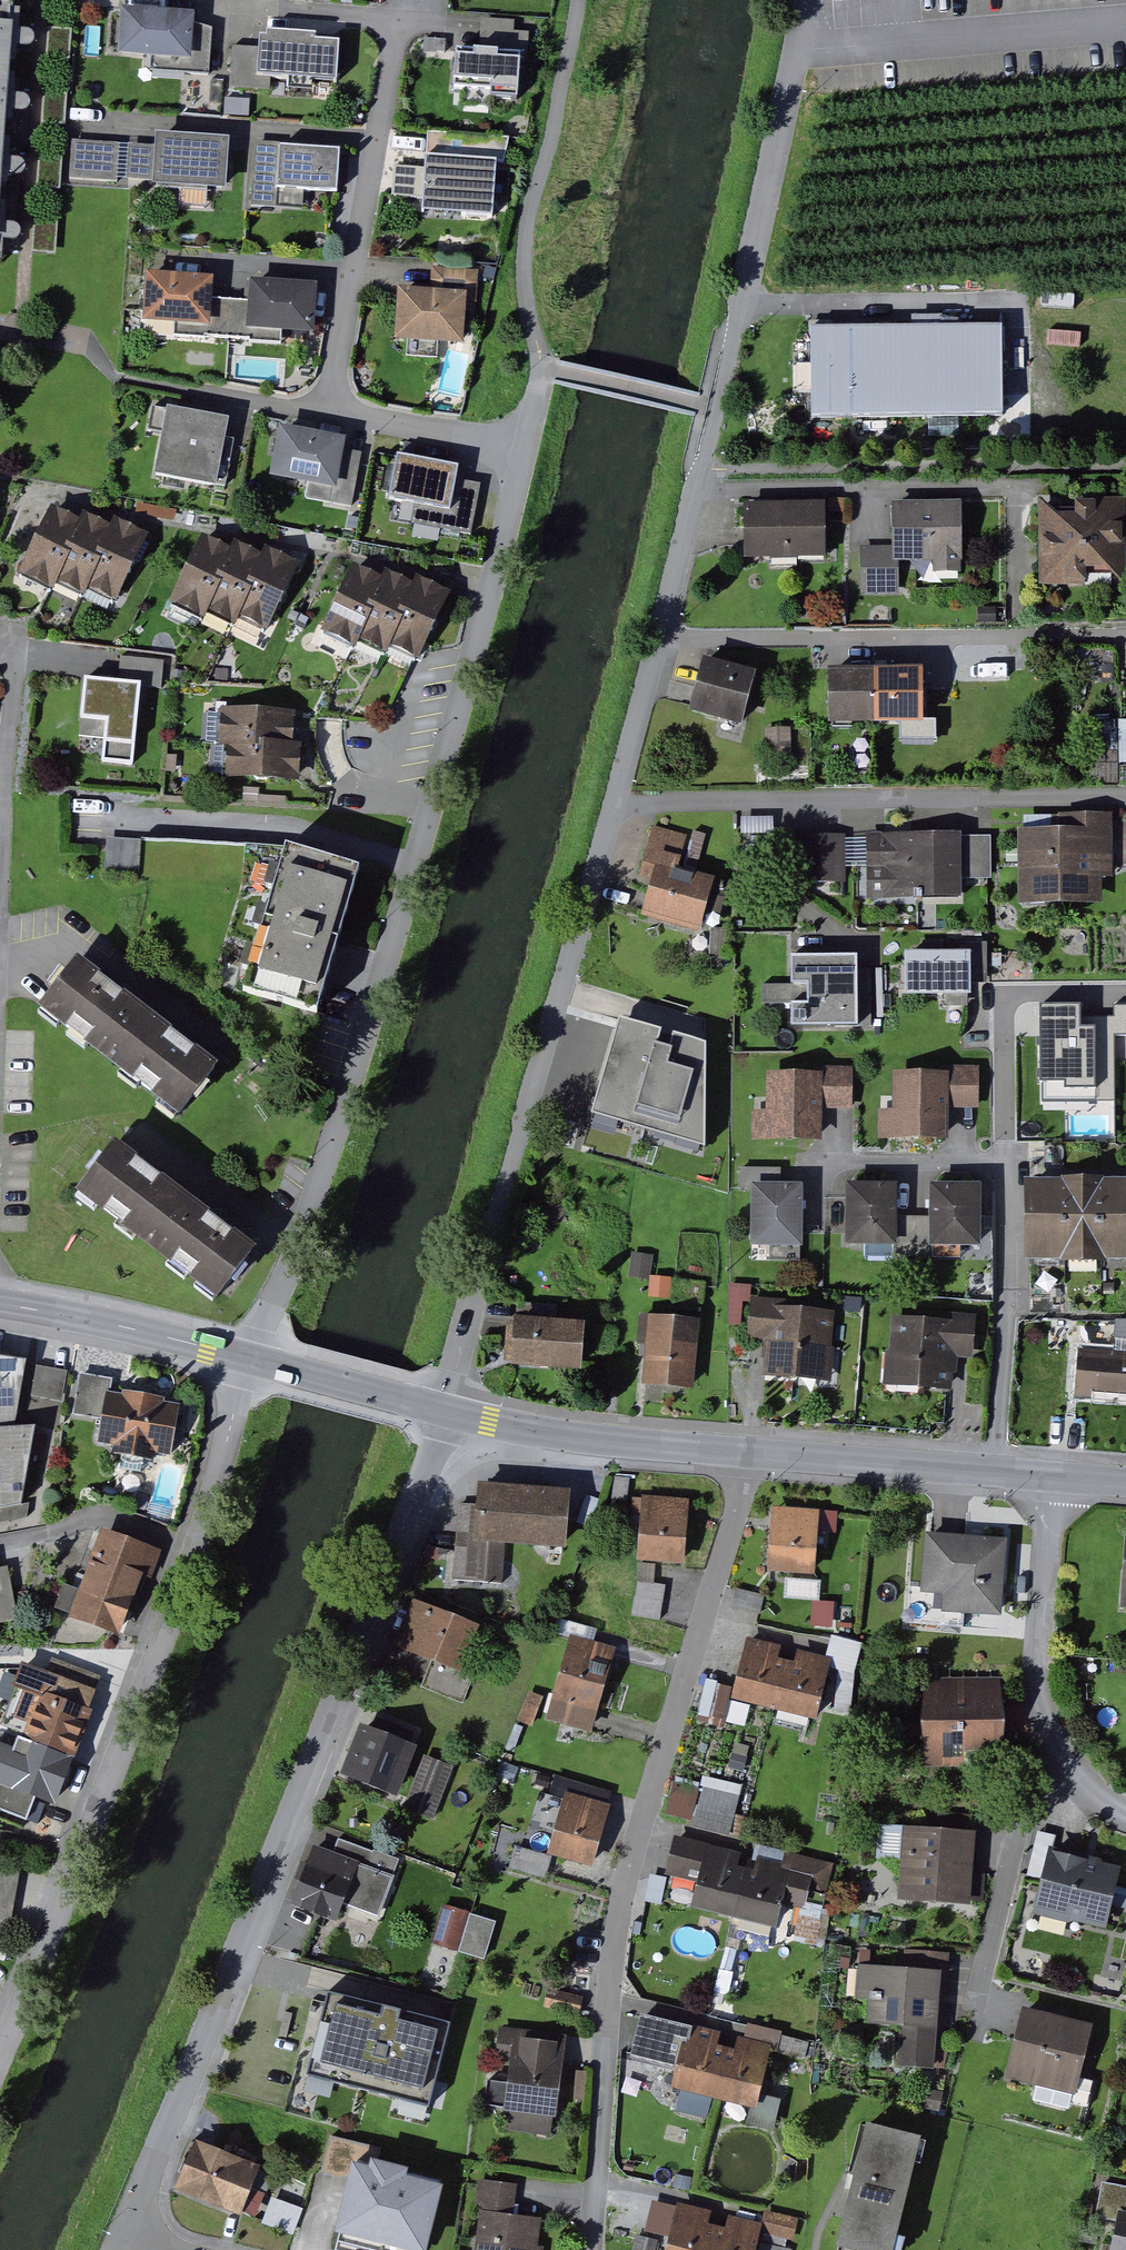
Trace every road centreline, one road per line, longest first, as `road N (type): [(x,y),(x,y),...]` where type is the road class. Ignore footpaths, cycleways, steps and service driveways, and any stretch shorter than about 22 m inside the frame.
road 1 (residential): [(816,0),(660,640),(444,1407)]
road 2 (residential): [(249,1354),(298,1250),(342,1117),(527,453)]
road 3 (residential): [(444,1407),(260,1900),(123,2236)]
road 4 (residential): [(591,2249),(632,1861),(752,1450)]
road 5 (residential): [(0,2048),(208,1524),(249,1354)]
road 6 (residential): [(329,410),(396,19)]
road 7 (residential): [(1060,1479),(1042,1665),(1050,1720),(1078,1775),(1125,1809)]
road 8 (tertiary): [(752,1450),(602,1437),(444,1407)]
road 9 (tertiary): [(1060,1479),(752,1450)]
road 10 (tertiary): [(249,1354),(0,1301)]
road 11 (residential): [(527,453),(329,410)]
road 12 (tertiary): [(444,1407),(249,1354)]
road 13 (residential): [(0,816),(16,648)]

